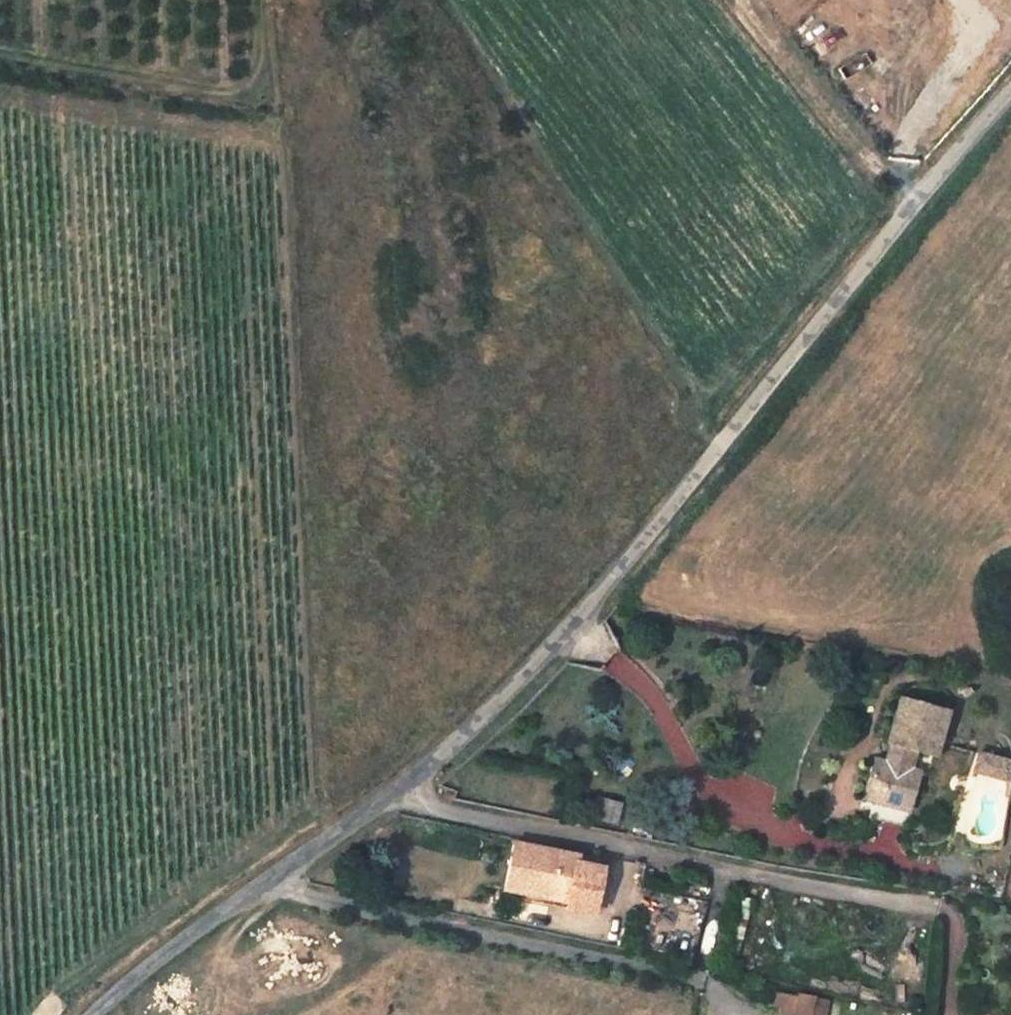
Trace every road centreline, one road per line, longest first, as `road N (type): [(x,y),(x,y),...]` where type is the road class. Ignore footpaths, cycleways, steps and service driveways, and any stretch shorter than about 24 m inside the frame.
road 1 (unclassified): [(1010,101),(578,625),(458,741),(98,1014)]

